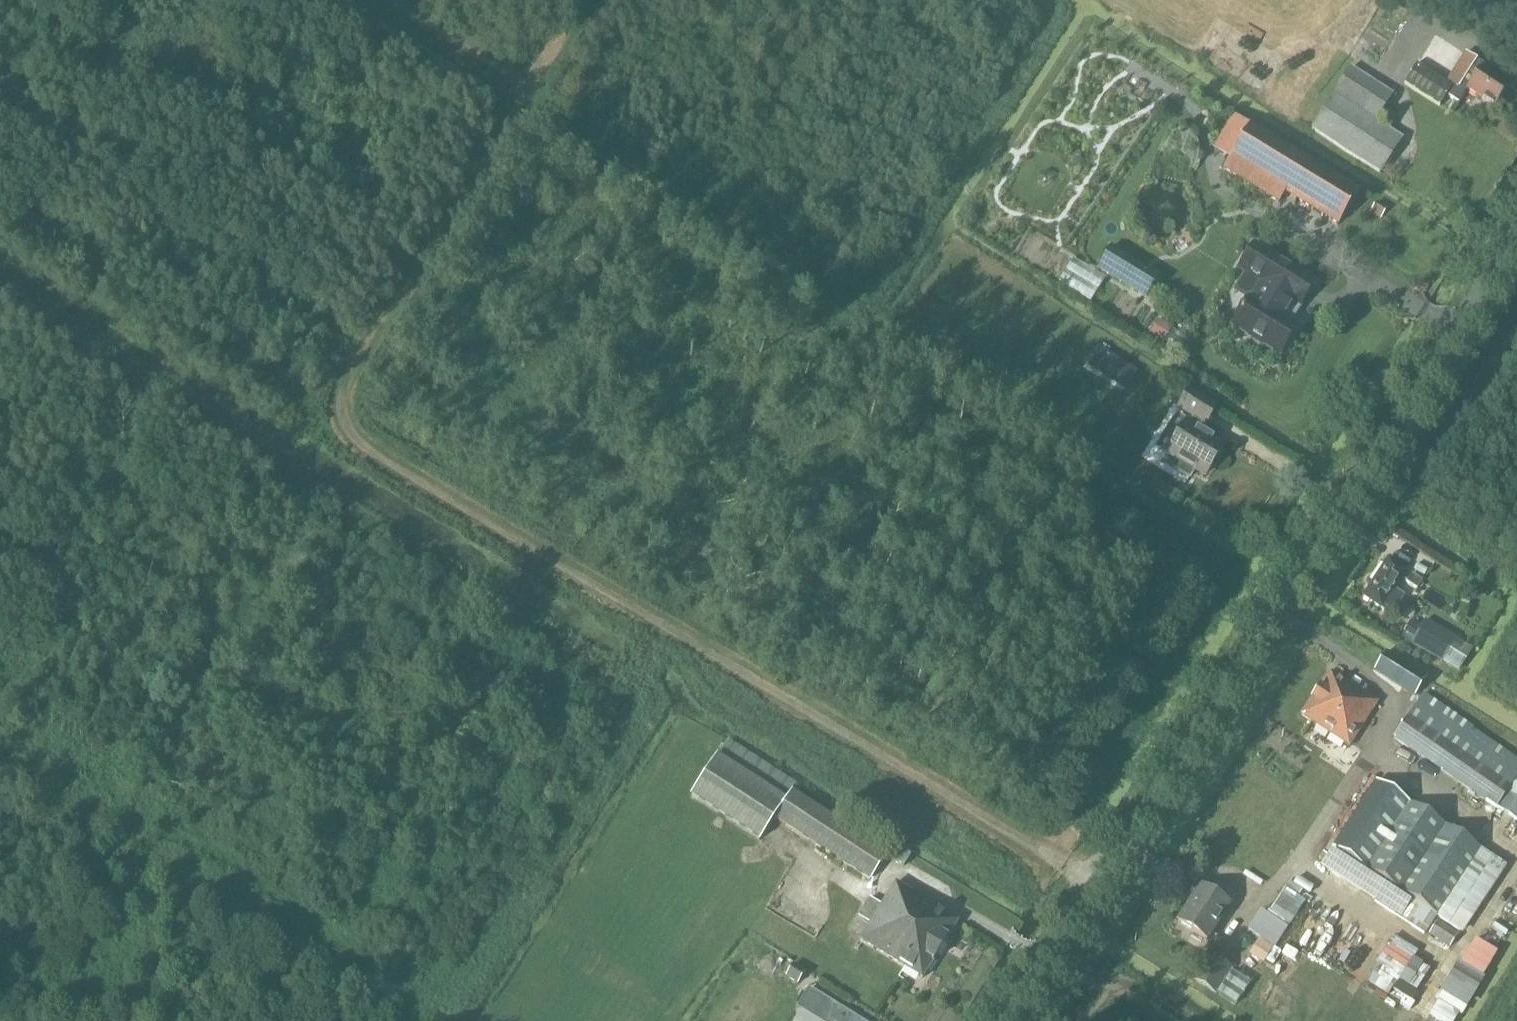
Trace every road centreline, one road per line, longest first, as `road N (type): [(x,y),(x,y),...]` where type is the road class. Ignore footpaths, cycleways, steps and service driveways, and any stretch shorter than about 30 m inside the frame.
road 1 (unclassified): [(1017,1020),(1516,226)]

